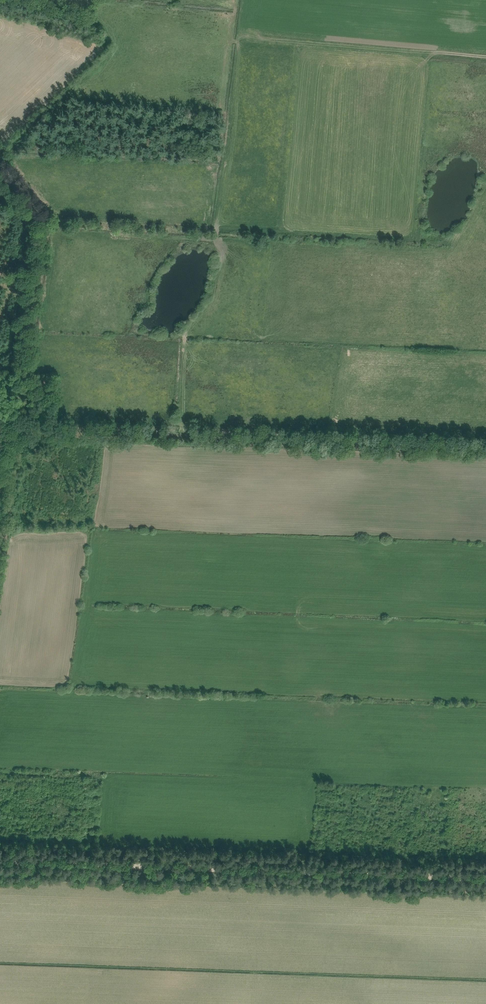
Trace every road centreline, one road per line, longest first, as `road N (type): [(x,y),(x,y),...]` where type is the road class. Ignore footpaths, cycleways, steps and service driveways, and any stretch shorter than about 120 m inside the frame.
road 1 (track): [(0,861),(485,878)]
road 2 (track): [(485,446),(14,427)]

